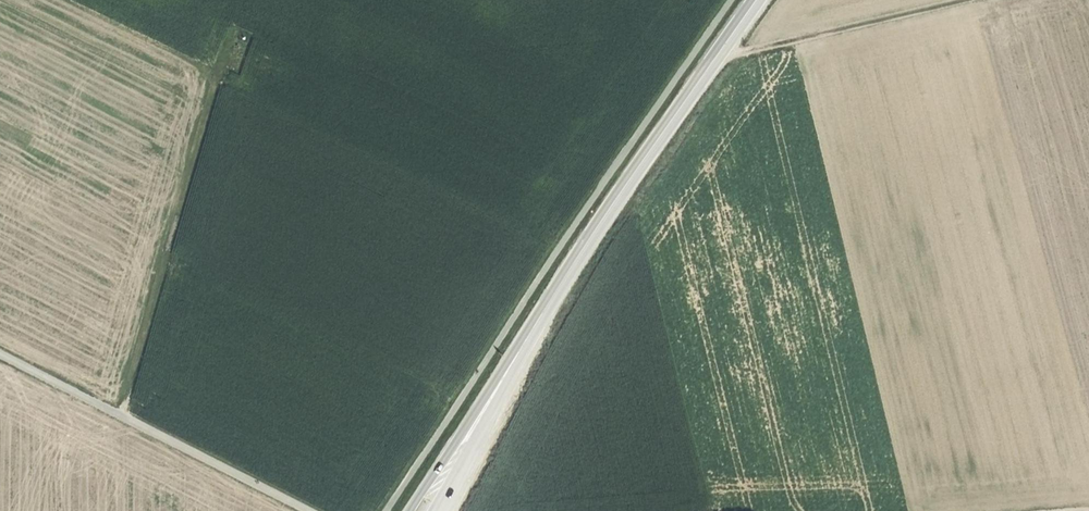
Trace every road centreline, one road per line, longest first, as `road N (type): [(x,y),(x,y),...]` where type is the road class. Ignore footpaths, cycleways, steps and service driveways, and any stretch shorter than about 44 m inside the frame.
road 1 (secondary): [(757,0),(585,247),(467,438)]
road 2 (track): [(120,416),(229,32)]
road 3 (track): [(0,354),(307,510)]
road 4 (track): [(958,0),(724,47)]

